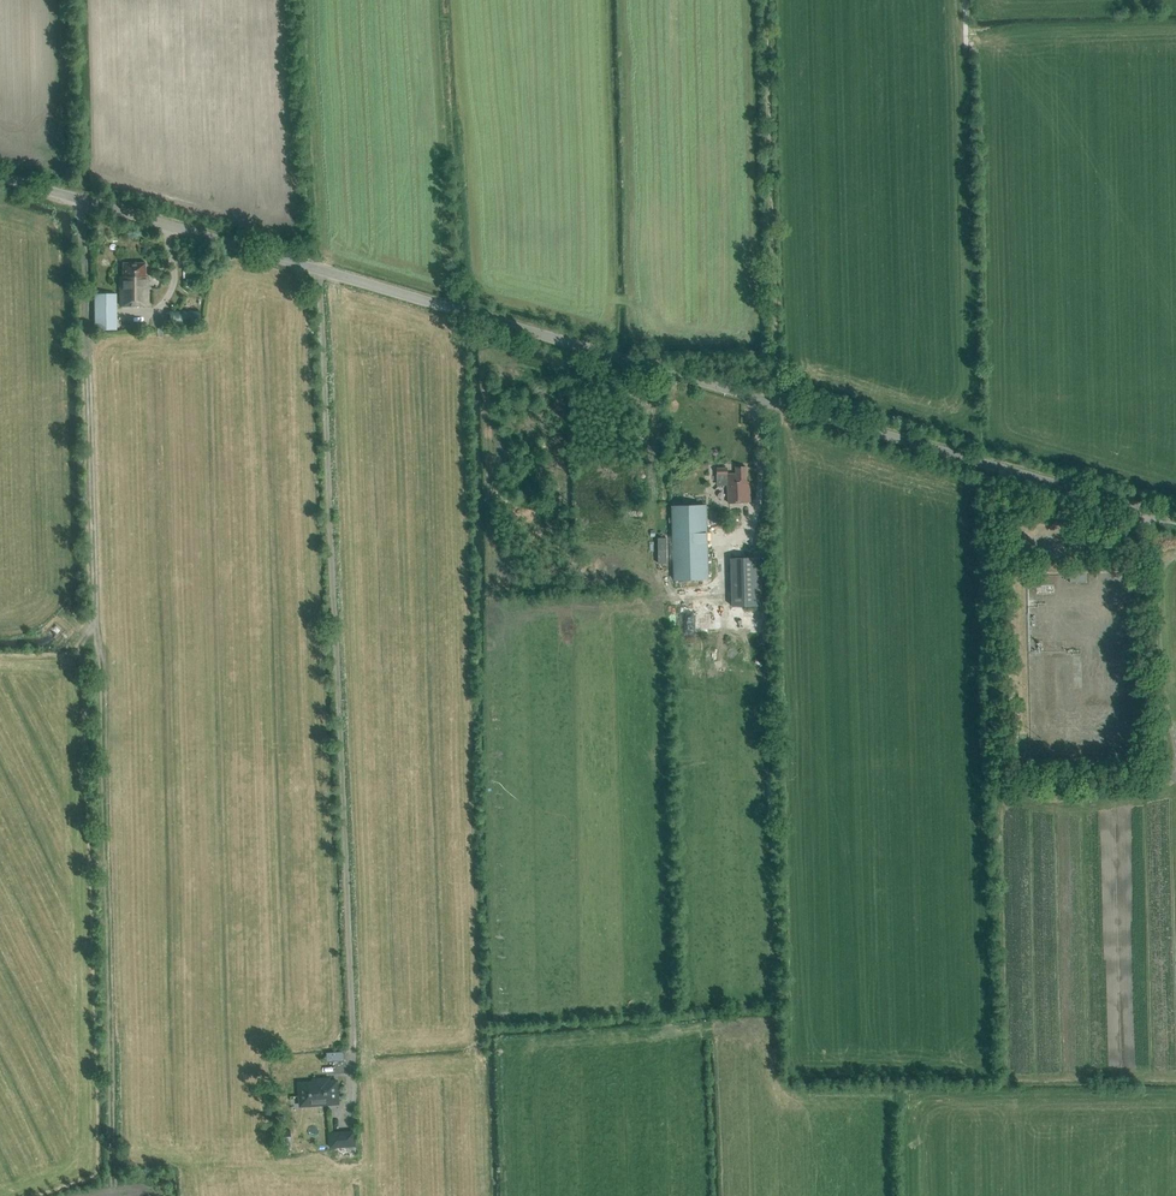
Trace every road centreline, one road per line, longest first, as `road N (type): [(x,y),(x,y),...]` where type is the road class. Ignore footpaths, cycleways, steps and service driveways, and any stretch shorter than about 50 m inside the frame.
road 1 (tertiary): [(1175,519),(0,174)]

